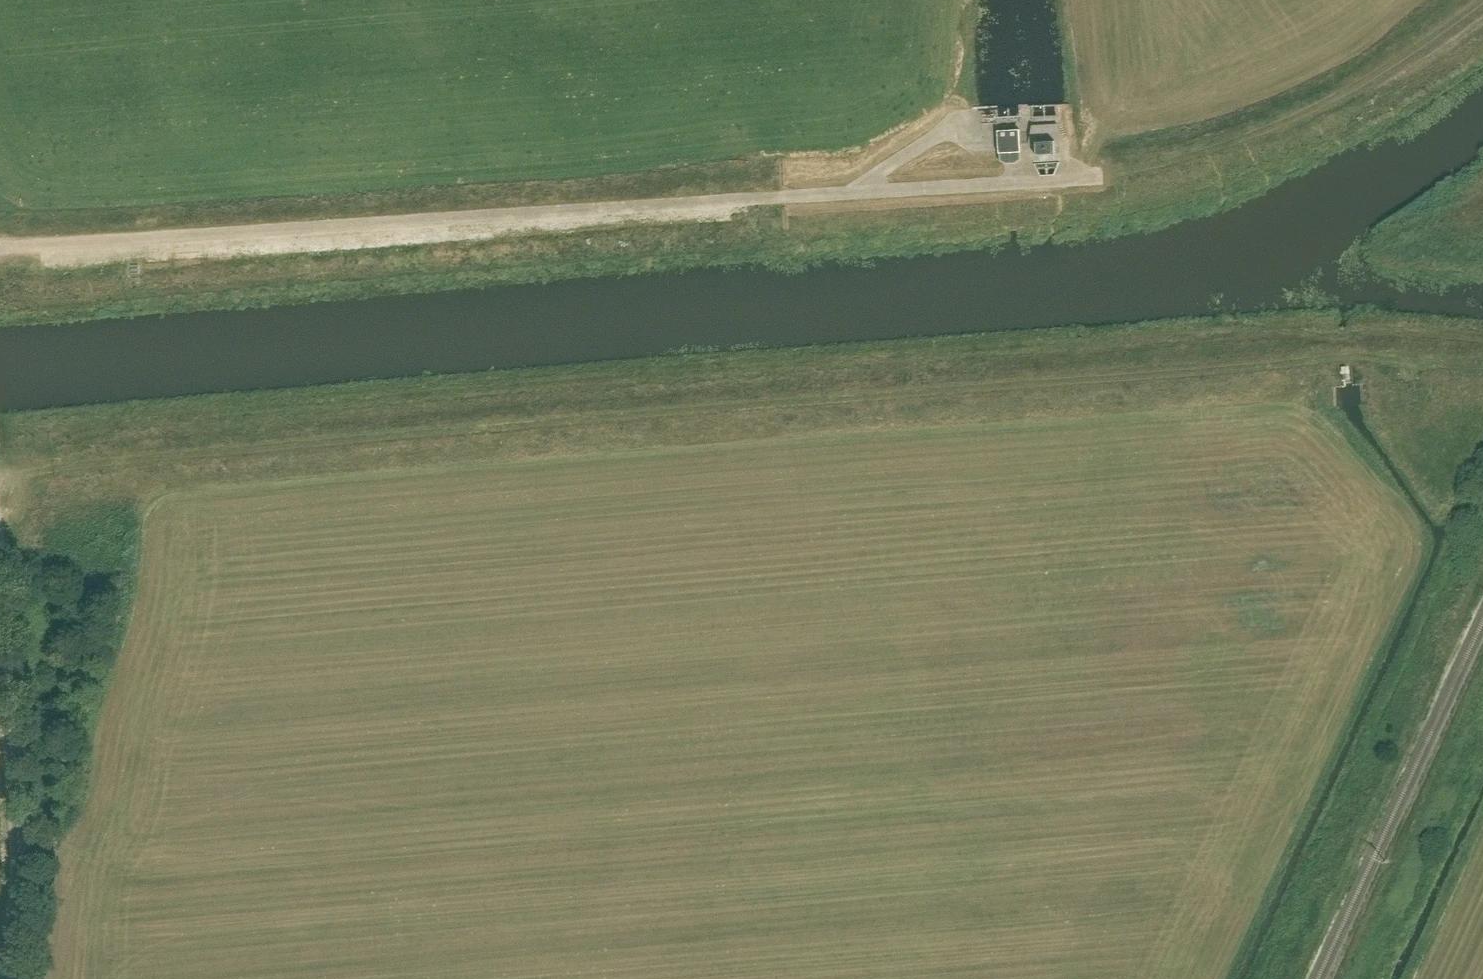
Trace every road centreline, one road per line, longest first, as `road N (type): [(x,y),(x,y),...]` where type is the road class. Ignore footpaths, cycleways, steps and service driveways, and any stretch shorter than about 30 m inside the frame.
road 1 (unclassified): [(14,978),(21,824),(0,610)]

